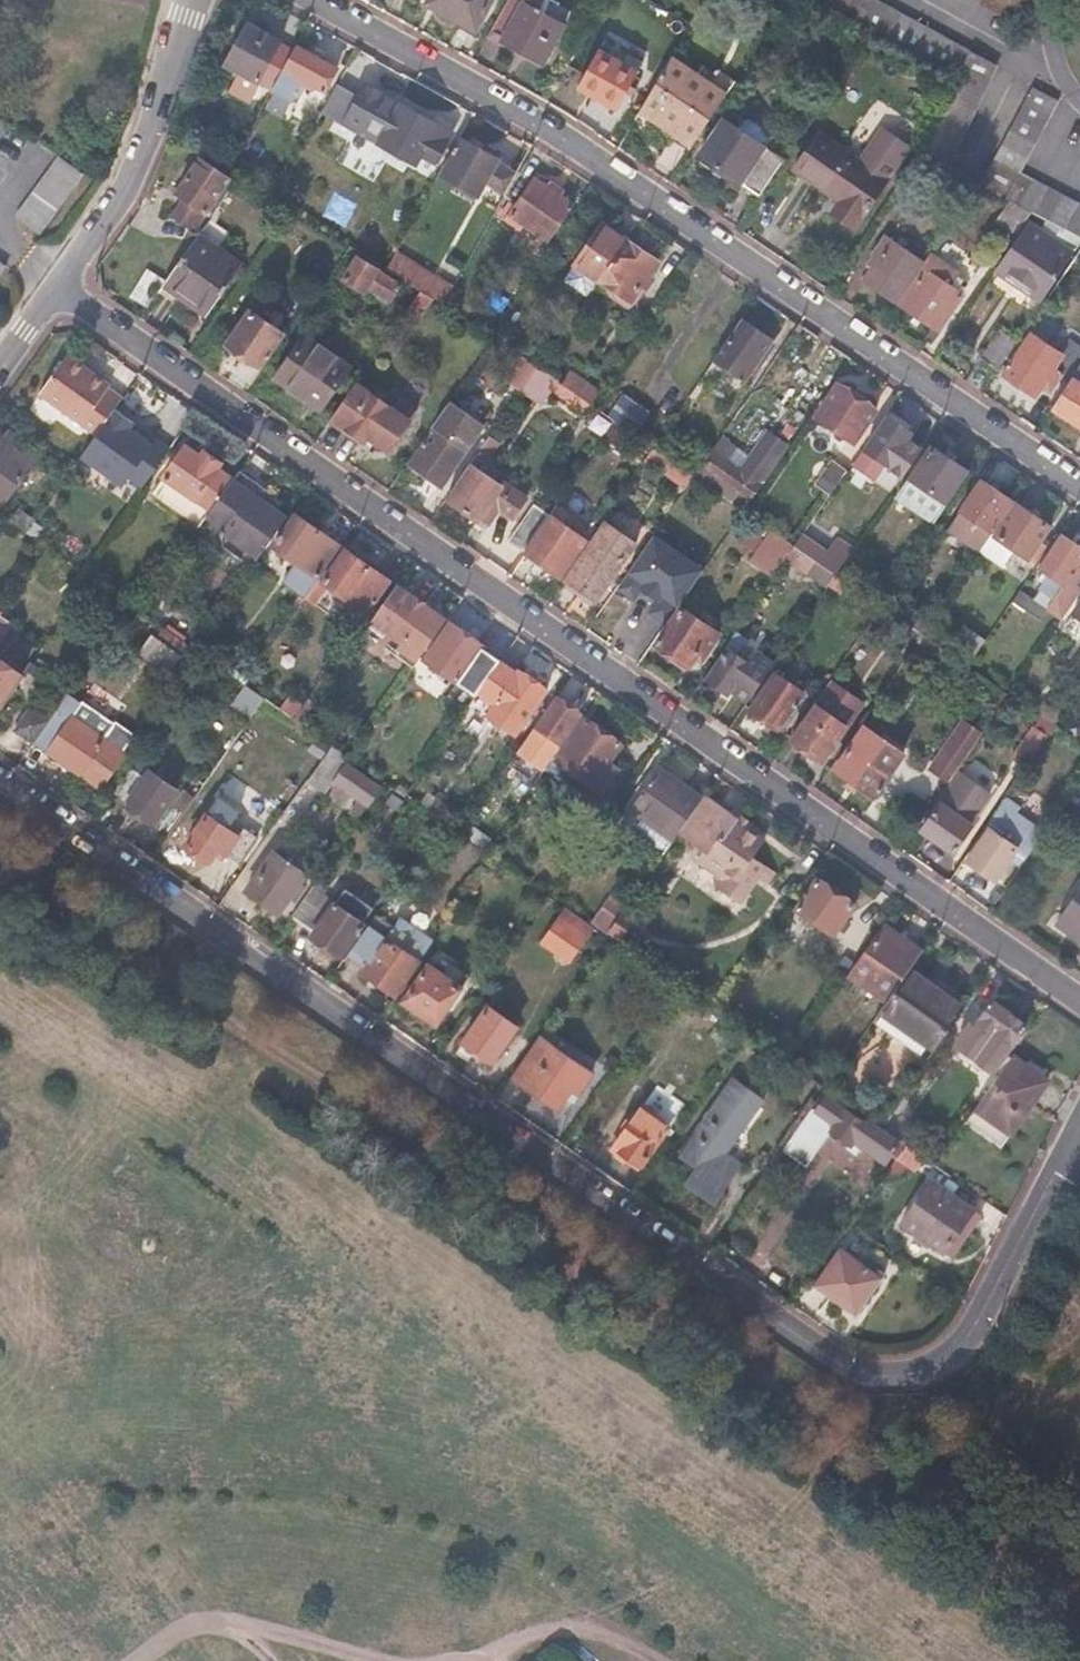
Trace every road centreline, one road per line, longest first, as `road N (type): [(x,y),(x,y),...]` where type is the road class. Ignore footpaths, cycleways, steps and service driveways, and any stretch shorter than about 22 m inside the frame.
road 1 (residential): [(0,786),(812,1353),(866,1379),(934,1372),(979,1314),(1069,1158)]
road 2 (track): [(1079,1571),(0,864)]
road 3 (residential): [(1079,998),(56,284)]
road 4 (residential): [(316,0),(541,122),(1079,485)]
road 5 (residential): [(188,0),(133,165),(56,284)]
road 6 (track): [(358,1660),(212,1620),(177,1633),(138,1660)]
road 7 (track): [(649,1660),(583,1631),(531,1637),(488,1660)]

